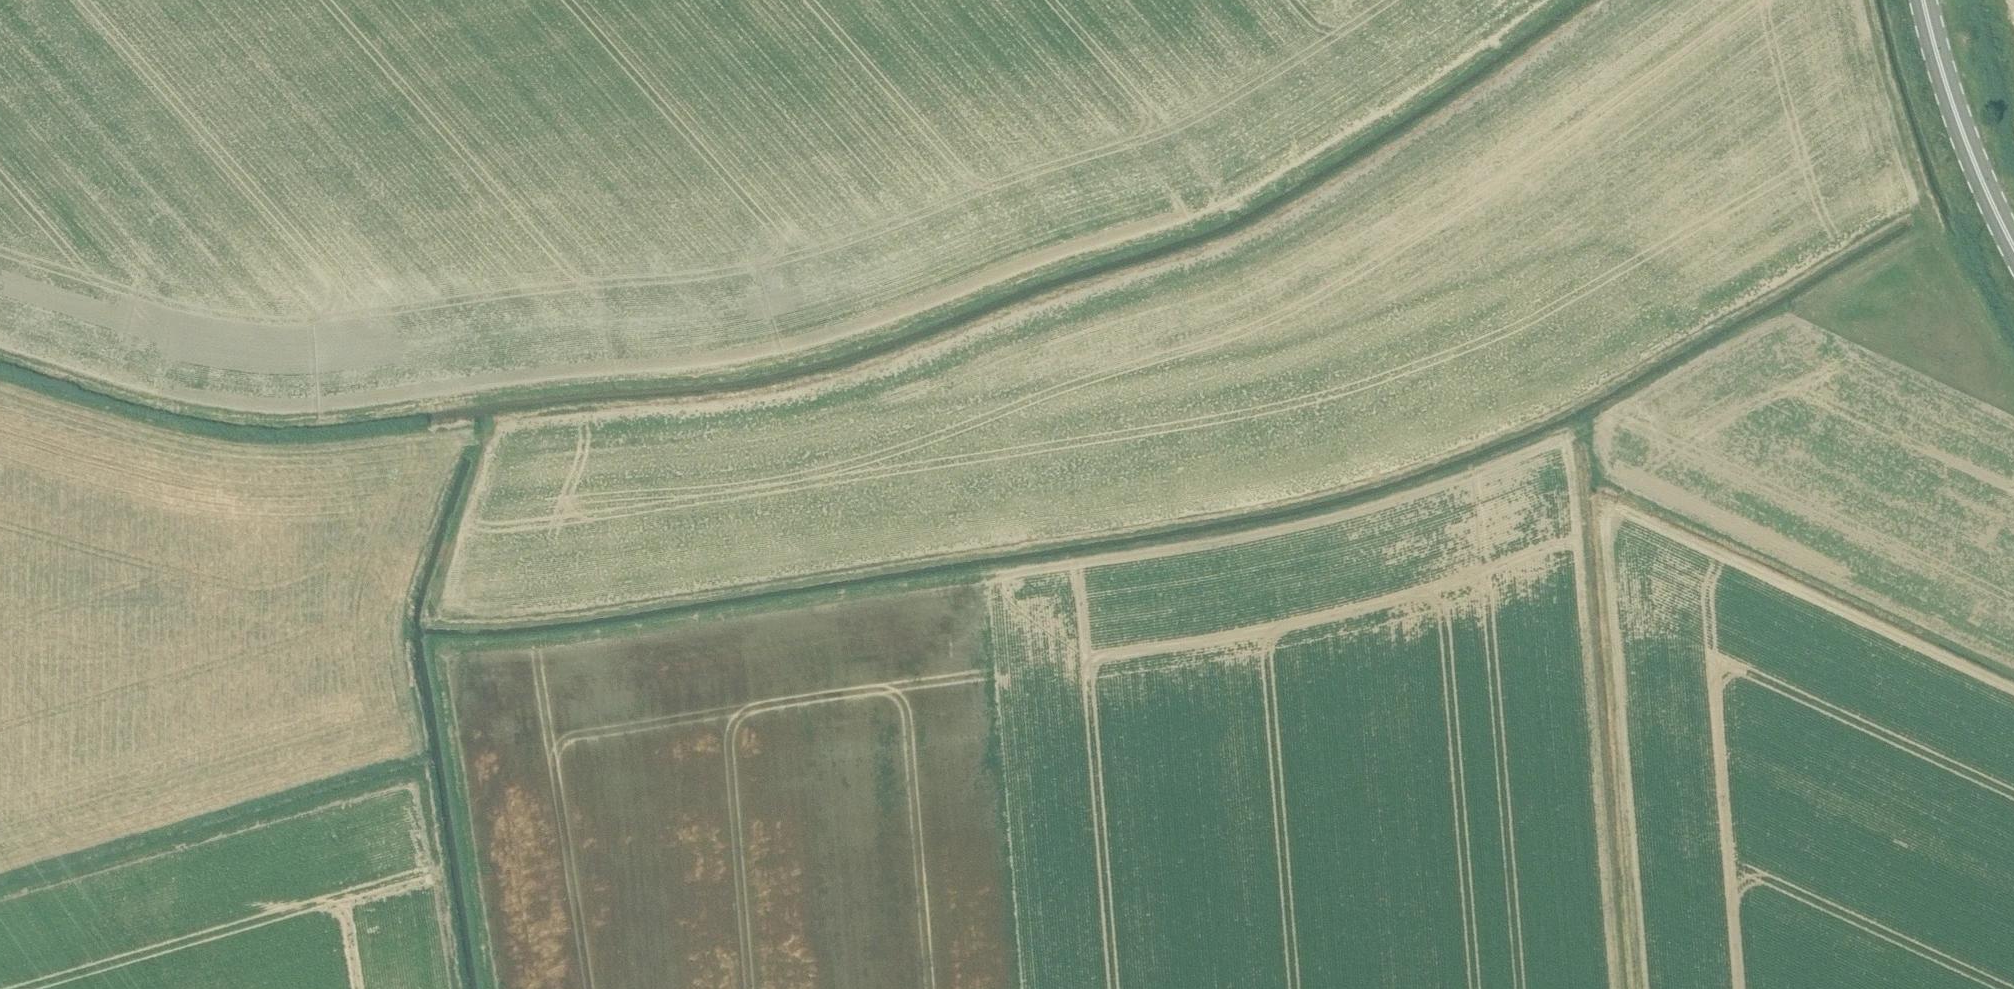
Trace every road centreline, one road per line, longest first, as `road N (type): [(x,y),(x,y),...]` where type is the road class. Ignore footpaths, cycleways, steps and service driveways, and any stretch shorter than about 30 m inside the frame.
road 1 (tertiary): [(1926,0),(1938,58),(2013,252)]

